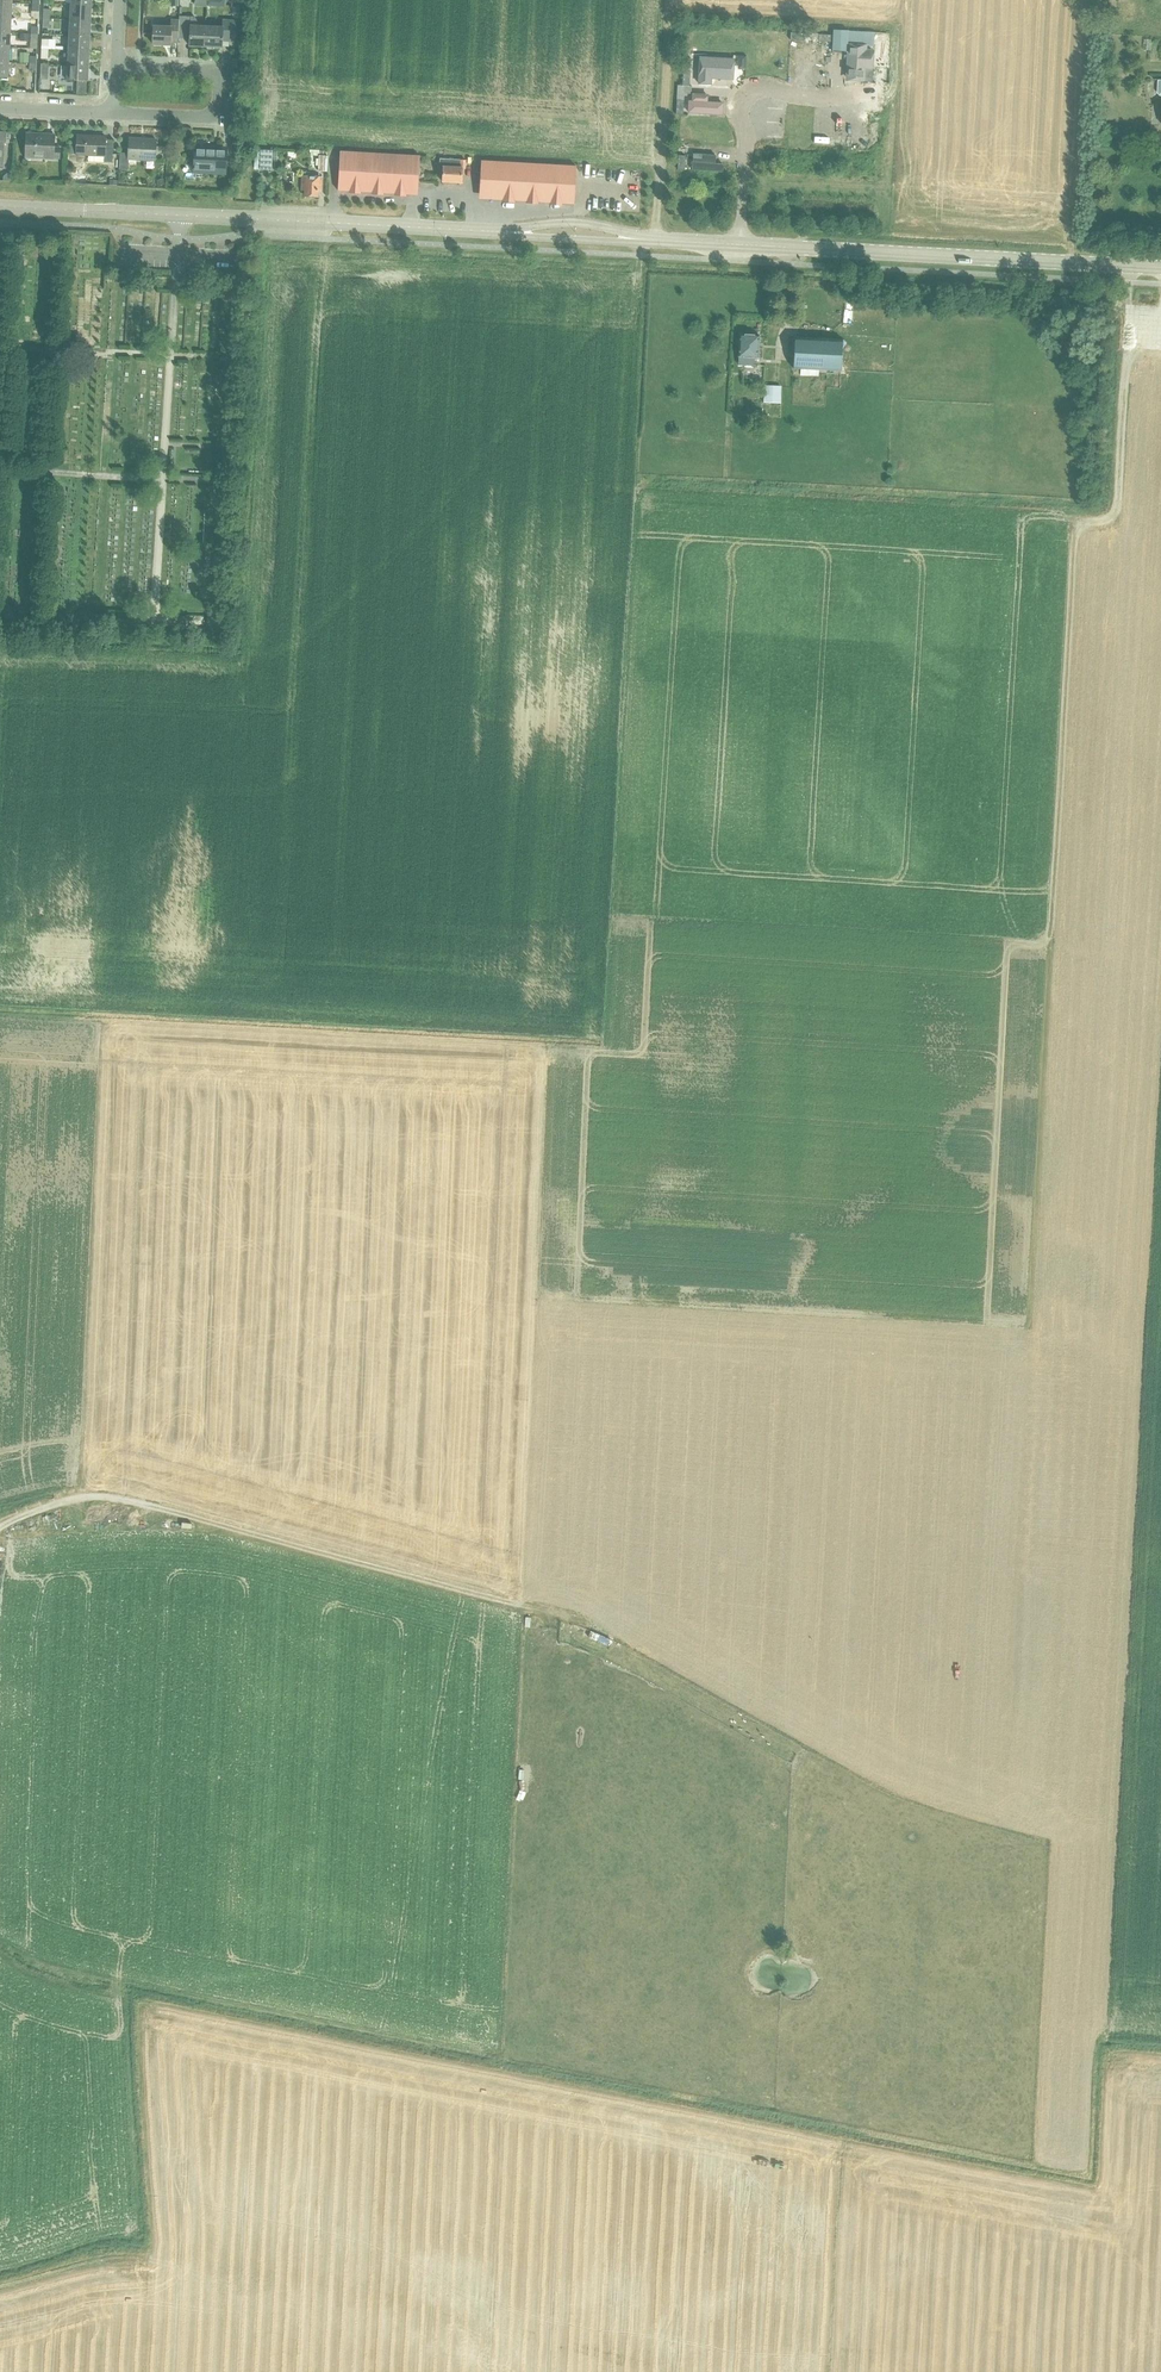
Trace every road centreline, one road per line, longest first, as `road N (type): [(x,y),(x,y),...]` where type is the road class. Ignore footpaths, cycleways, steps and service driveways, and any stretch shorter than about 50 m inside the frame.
road 1 (track): [(0,1528),(66,1500),(130,1500),(573,1619)]
road 2 (secondary): [(513,233),(0,205)]
road 3 (secondary): [(1160,269),(739,245)]
road 4 (residential): [(739,245),(745,147),(739,112),(746,92),(876,91)]
road 5 (residential): [(116,114),(205,117),(218,104),(211,70),(117,64)]
road 6 (track): [(0,2284),(109,2254),(148,2255)]
road 7 (secondary): [(632,240),(584,223),(513,233)]

